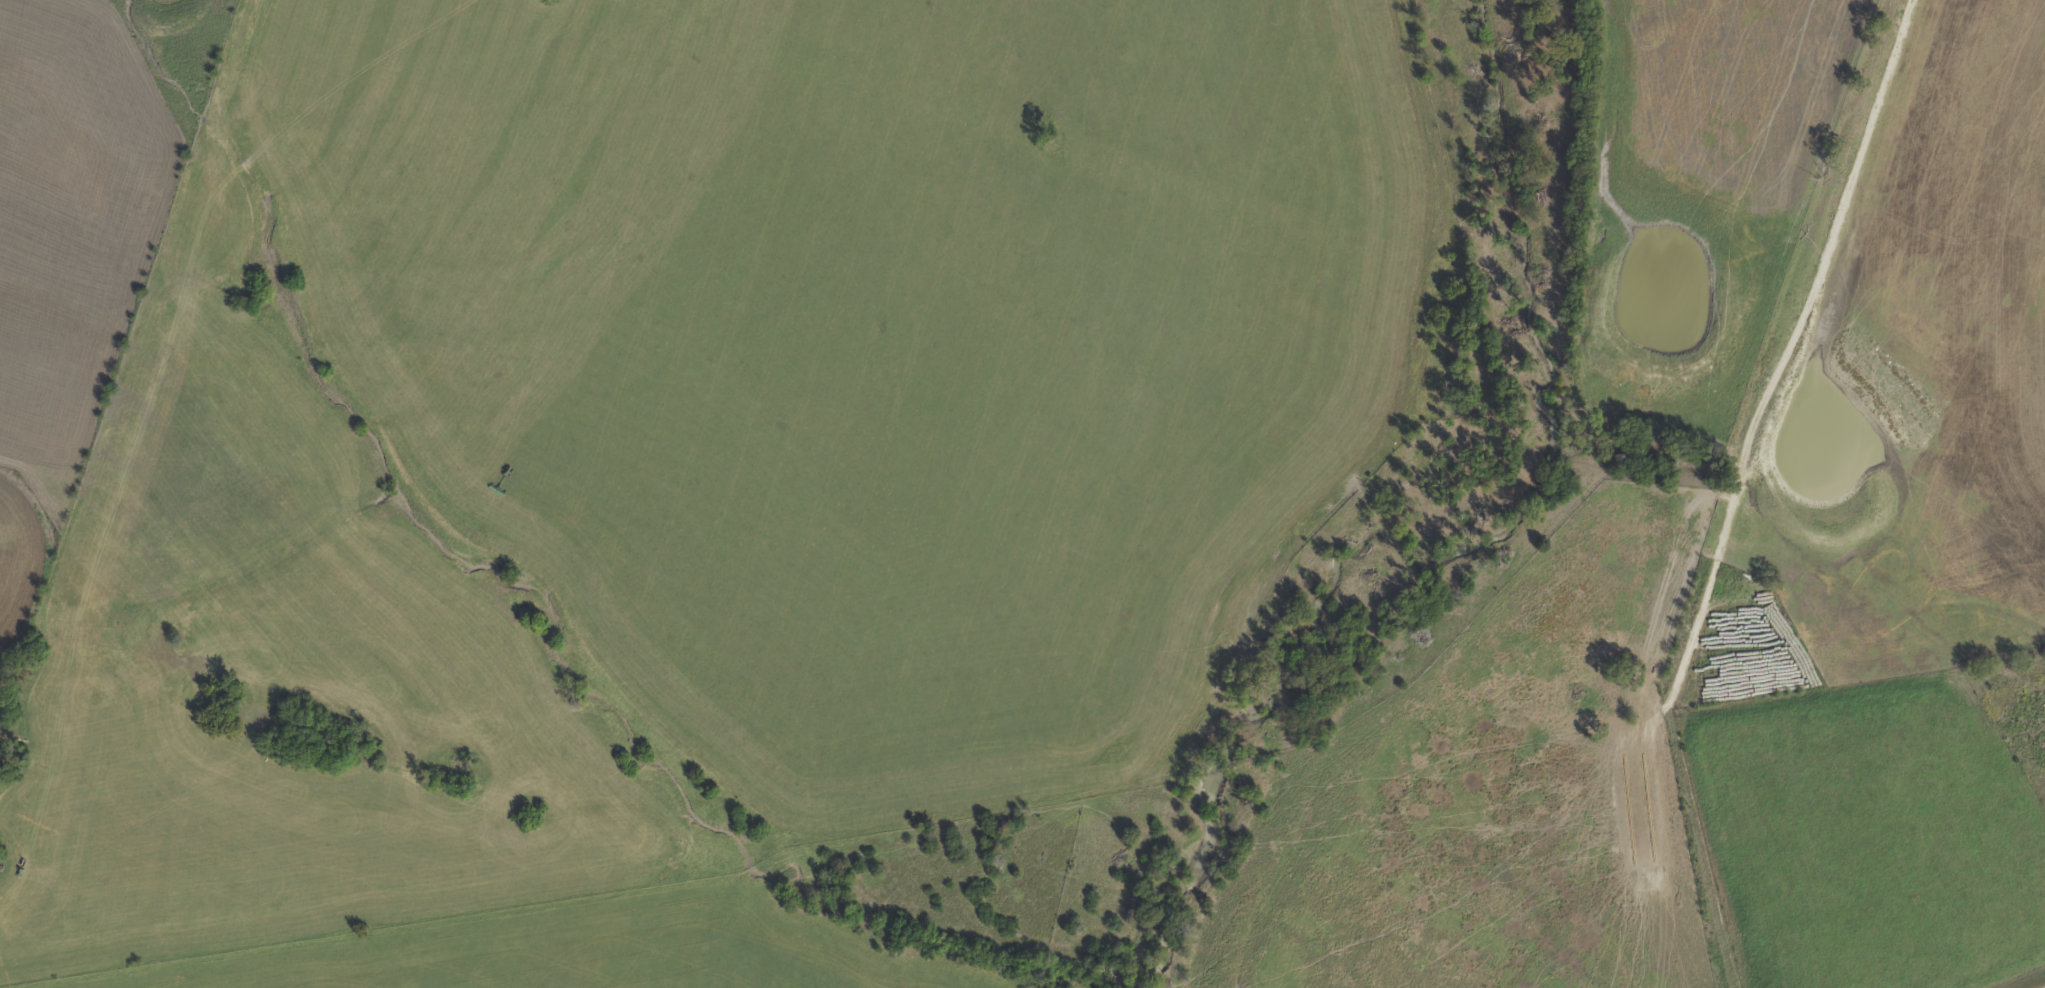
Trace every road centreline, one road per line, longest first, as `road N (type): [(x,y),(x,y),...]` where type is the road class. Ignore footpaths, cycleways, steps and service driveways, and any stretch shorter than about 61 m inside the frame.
road 1 (track): [(1732,987),(1667,700),(1915,0)]

